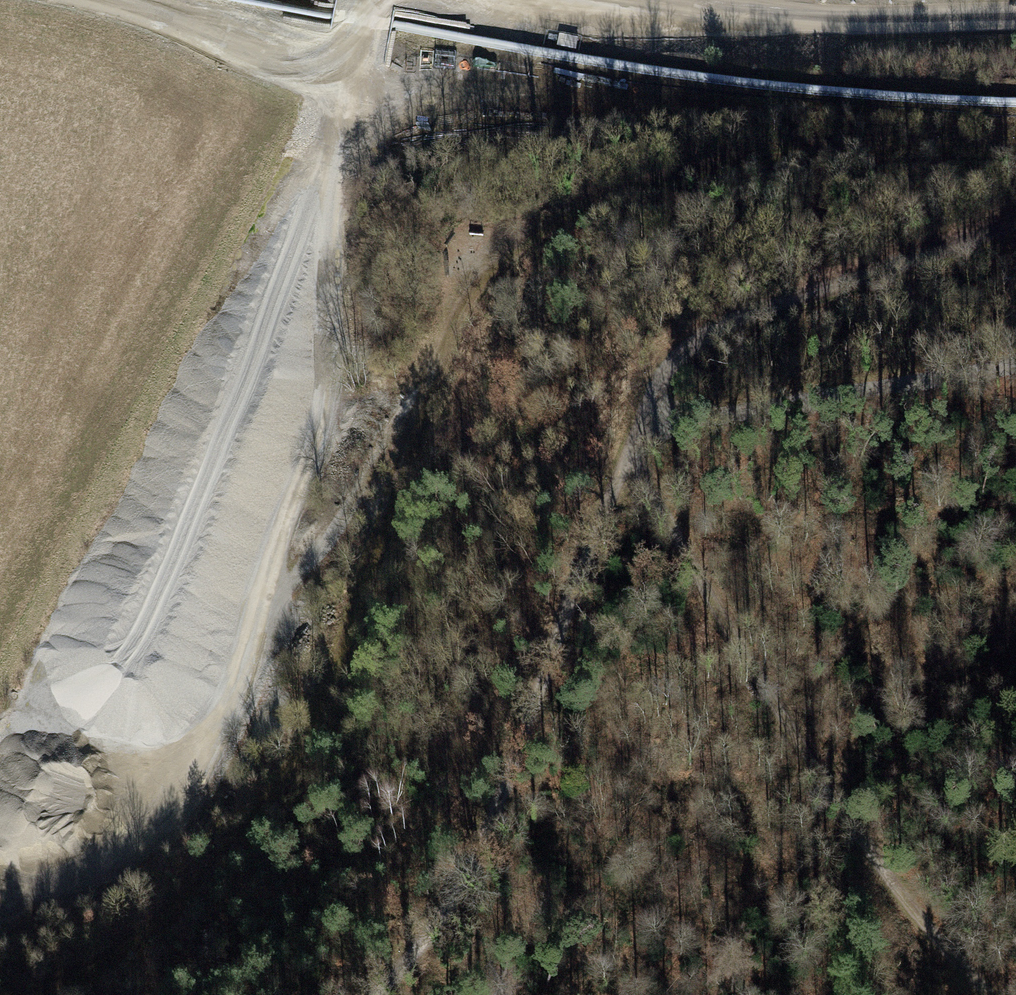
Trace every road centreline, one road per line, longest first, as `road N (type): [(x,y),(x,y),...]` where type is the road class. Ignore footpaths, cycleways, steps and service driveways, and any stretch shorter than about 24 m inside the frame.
road 1 (track): [(1015,150),(804,154),(681,171),(510,242),(456,324),(357,607),(290,766),(219,865),(100,962),(21,994)]
road 2 (track): [(992,994),(850,825),(629,453)]
road 3 (track): [(400,485),(345,505),(269,697),(214,807),(150,864),(0,911)]
road 4 (track): [(629,453),(480,857),(417,964),(381,994)]
road 5 (track): [(629,453),(672,364),(731,321),(1015,222)]
road 6 (track): [(1015,356),(681,423),(629,453)]
road 7 (track): [(371,0),(346,51),(312,68),(272,59),(176,11),(120,0)]
road 8 (track): [(1015,16),(784,16)]

